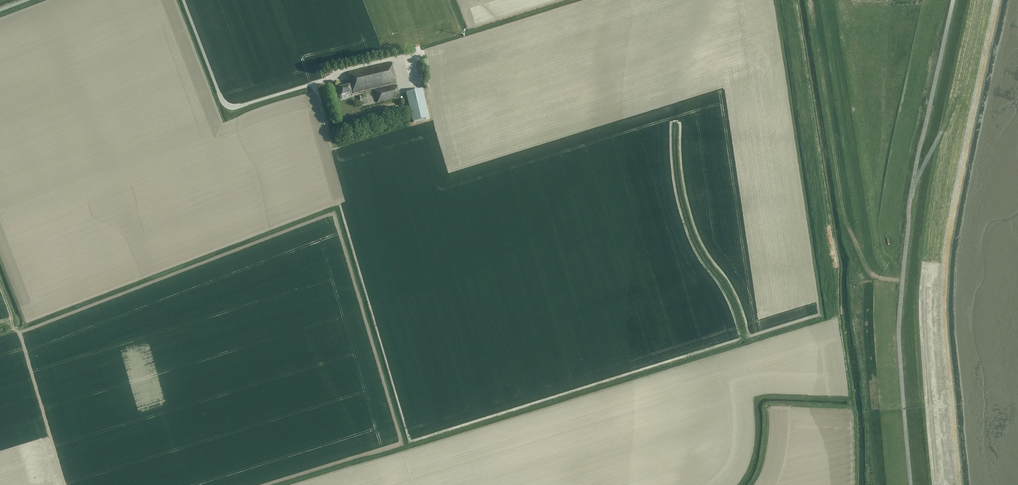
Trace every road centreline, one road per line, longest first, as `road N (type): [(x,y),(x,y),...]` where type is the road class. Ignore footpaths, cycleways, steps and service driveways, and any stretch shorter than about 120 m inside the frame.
road 1 (unclassified): [(182,0),(229,105),(318,82)]

